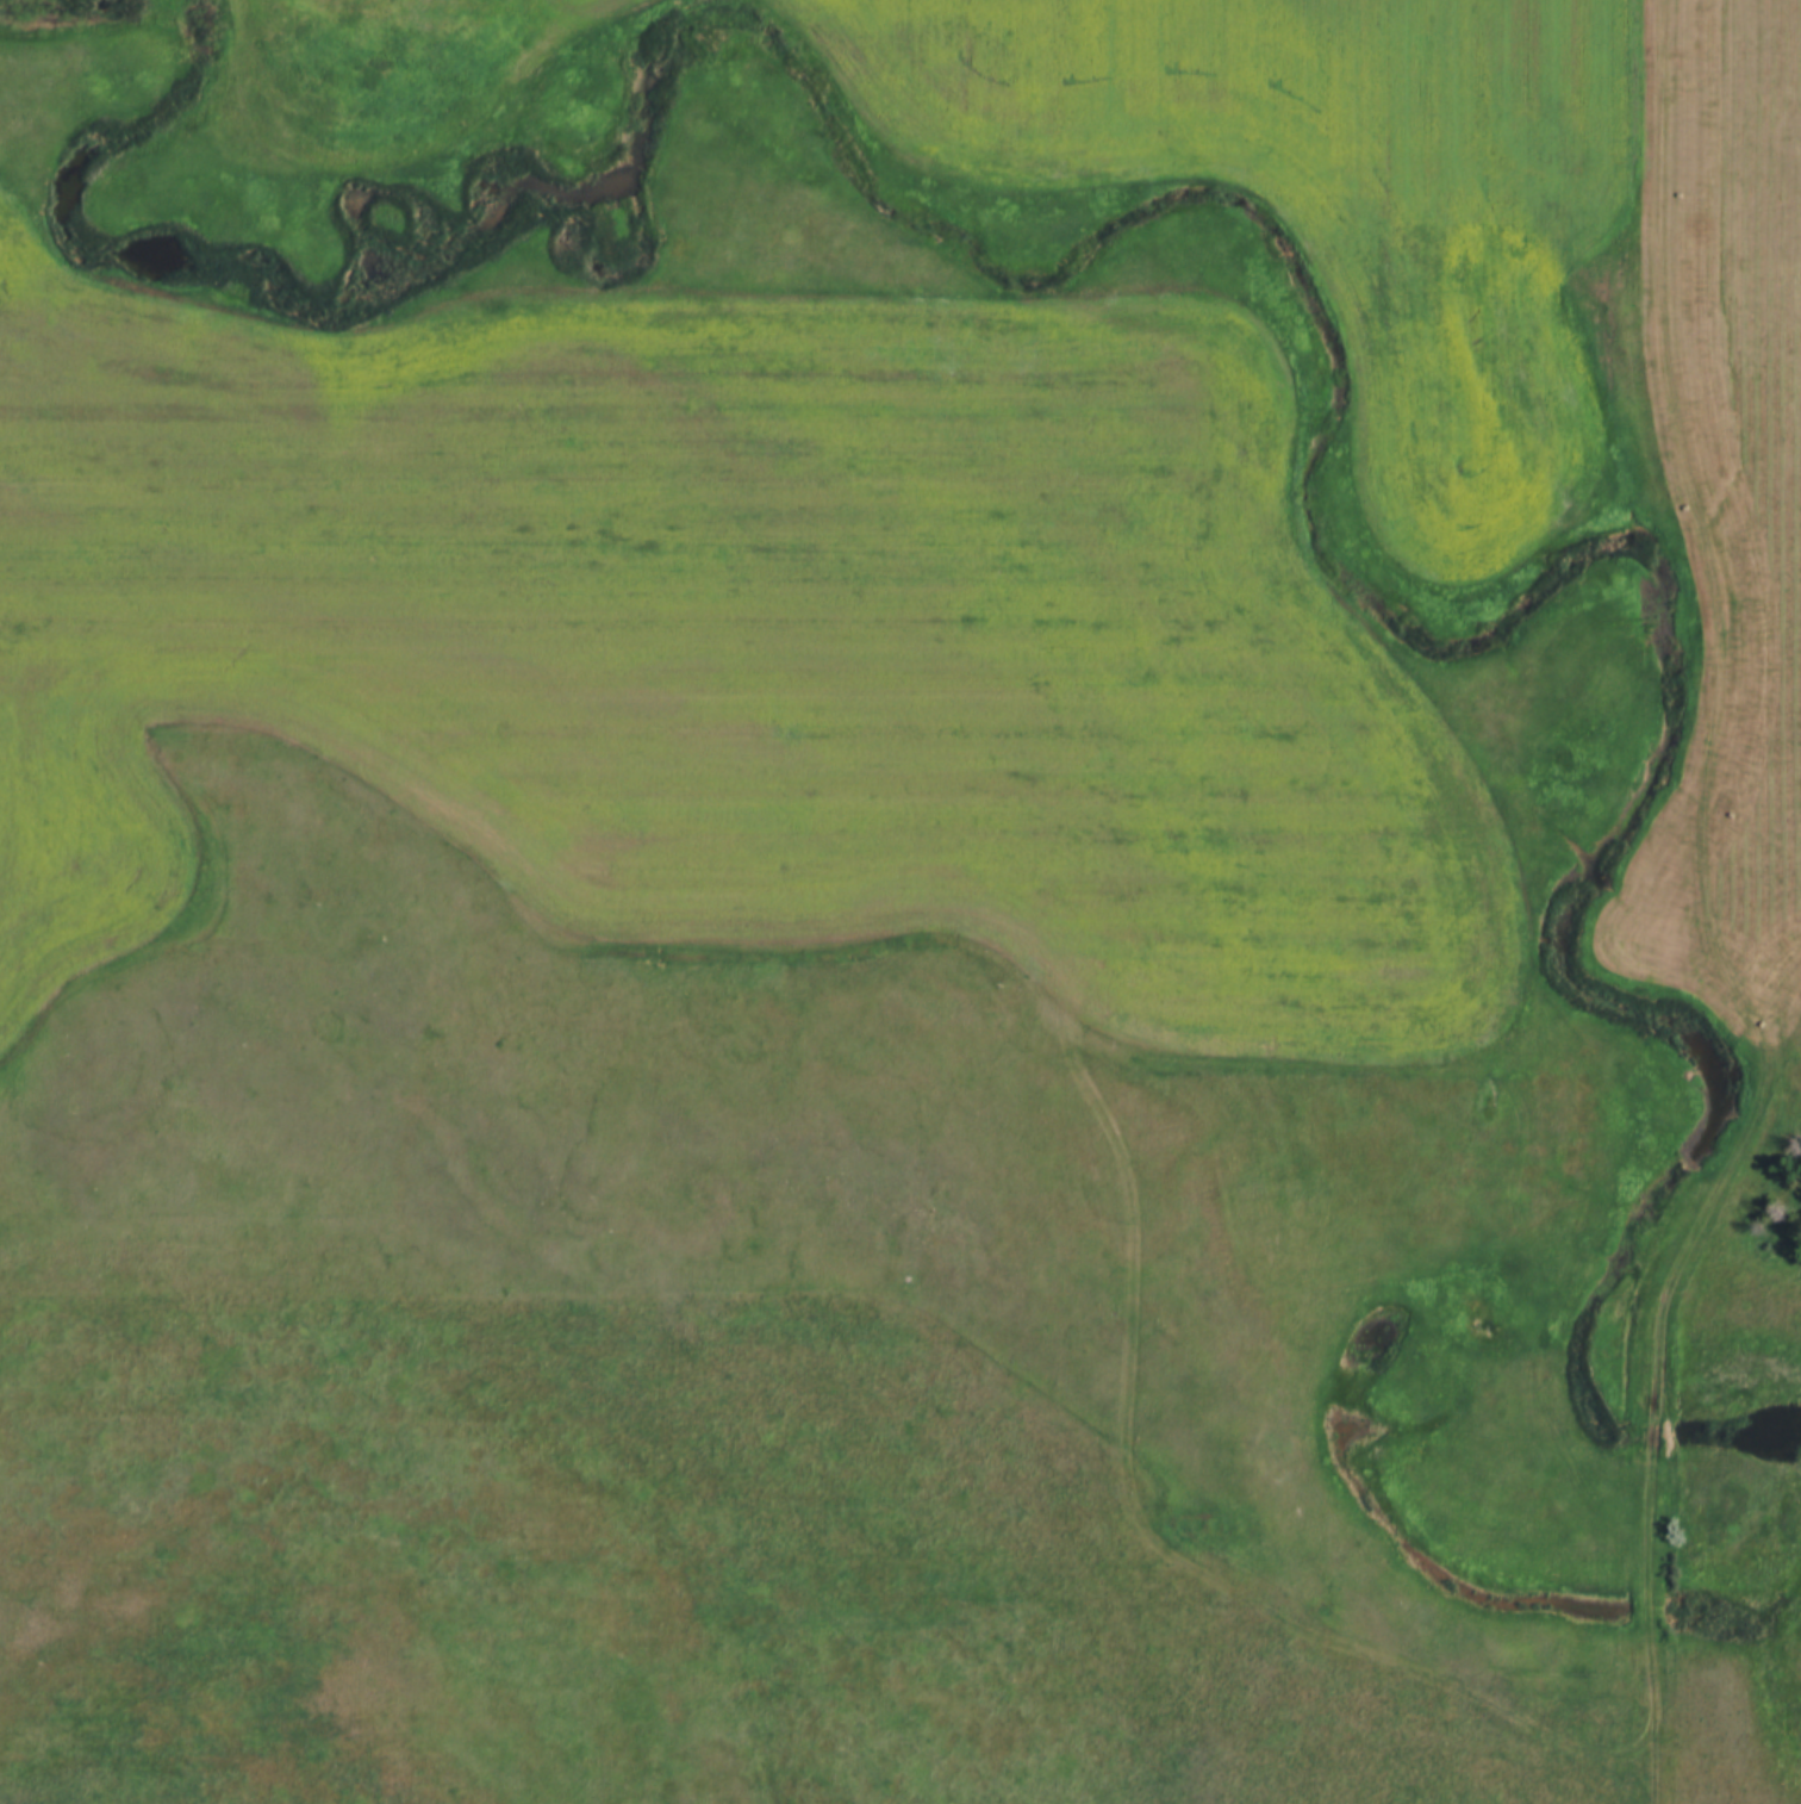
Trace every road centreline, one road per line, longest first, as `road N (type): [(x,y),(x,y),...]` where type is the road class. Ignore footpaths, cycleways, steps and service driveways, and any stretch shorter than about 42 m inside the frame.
road 1 (track): [(1657,0),(1654,341),(1705,616),(1714,715),(1700,860),(1710,937),(1766,1068),(1750,1131),(1665,1294),(1651,1340),(1658,1803)]

